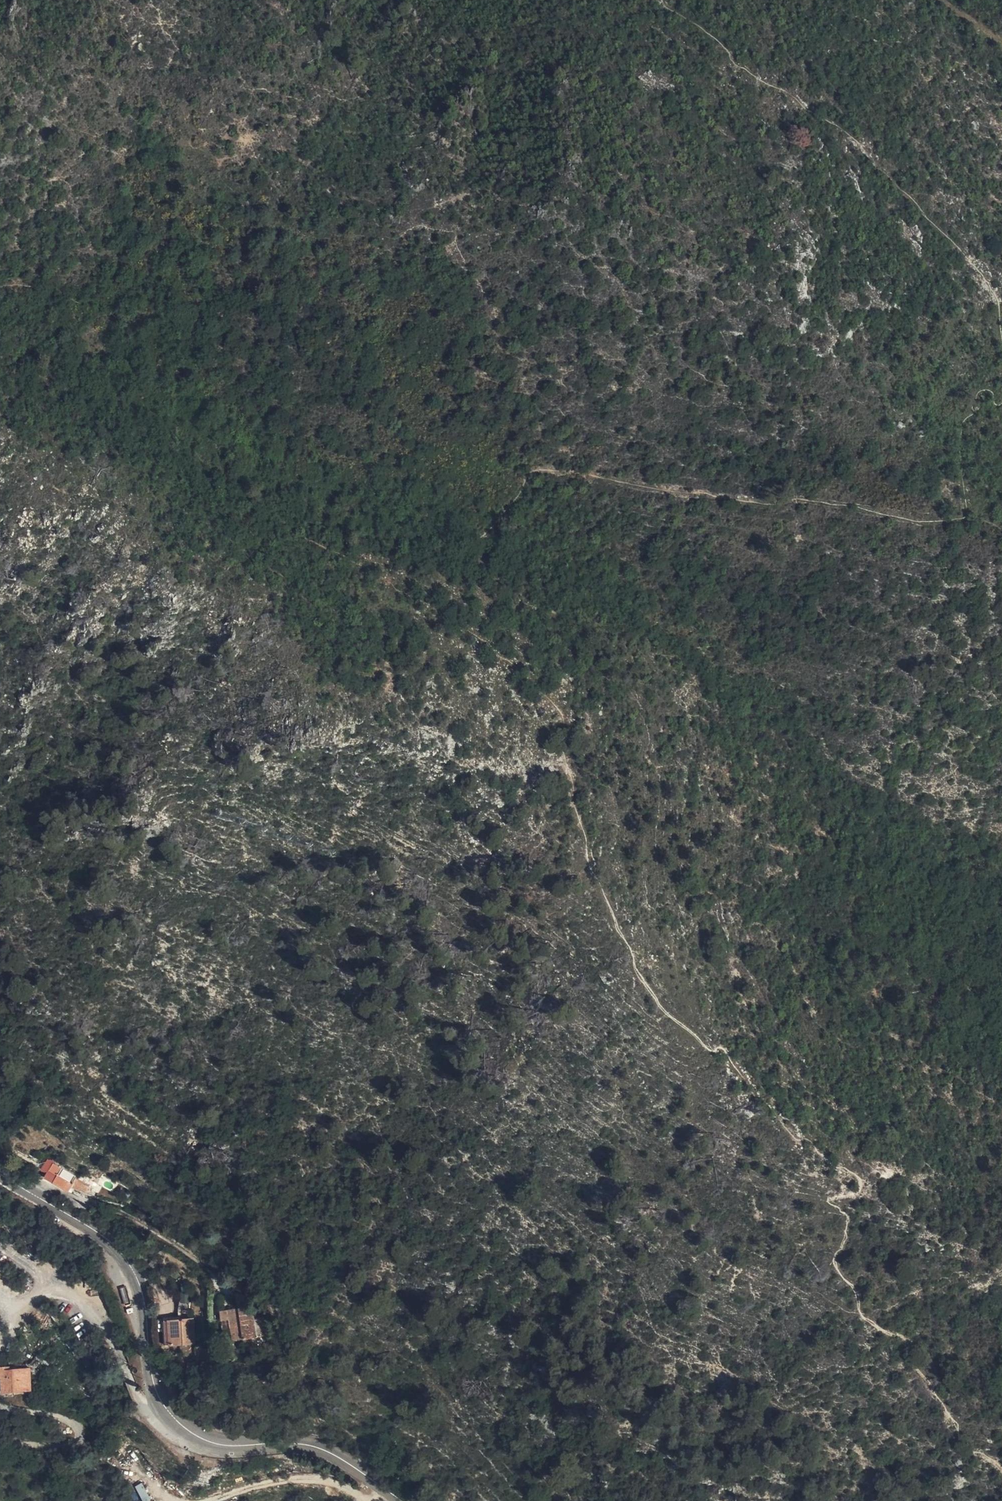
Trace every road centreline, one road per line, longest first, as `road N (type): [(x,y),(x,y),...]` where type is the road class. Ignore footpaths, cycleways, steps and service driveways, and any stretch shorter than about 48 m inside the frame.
road 1 (secondary): [(400,1500),(312,1447),(226,1448),(185,1432),(153,1385),(140,1289),(120,1251),(0,1175)]

